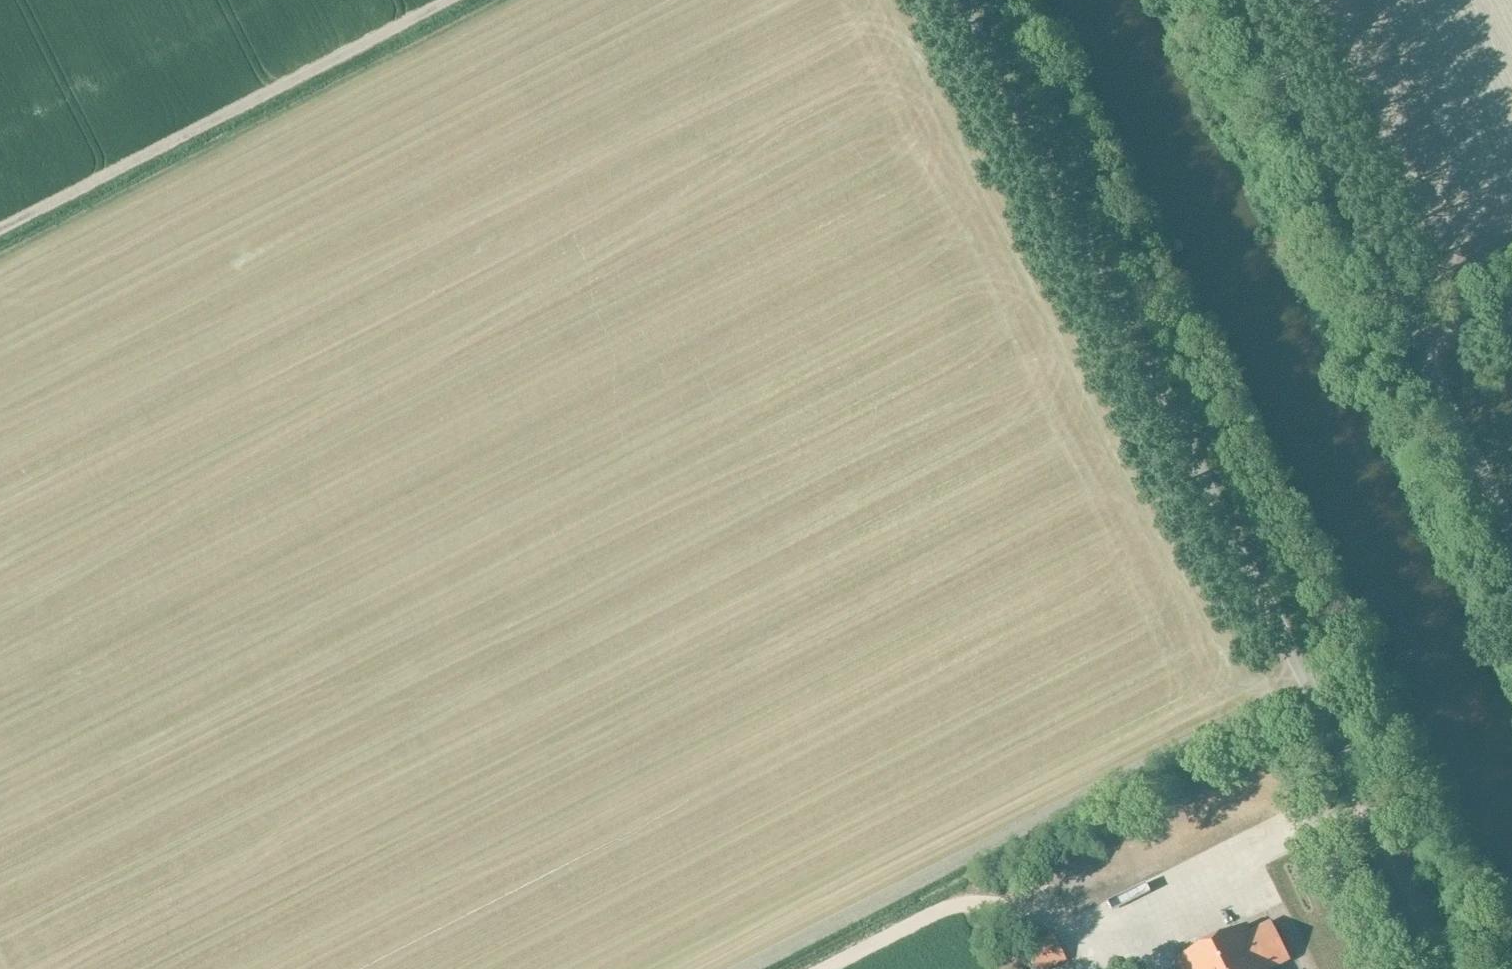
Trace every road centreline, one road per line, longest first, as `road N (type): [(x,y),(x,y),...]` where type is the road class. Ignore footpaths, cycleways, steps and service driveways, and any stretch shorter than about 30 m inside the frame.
road 1 (unclassified): [(1453,968),(963,0)]
road 2 (unclassified): [(1511,527),(1245,0)]

